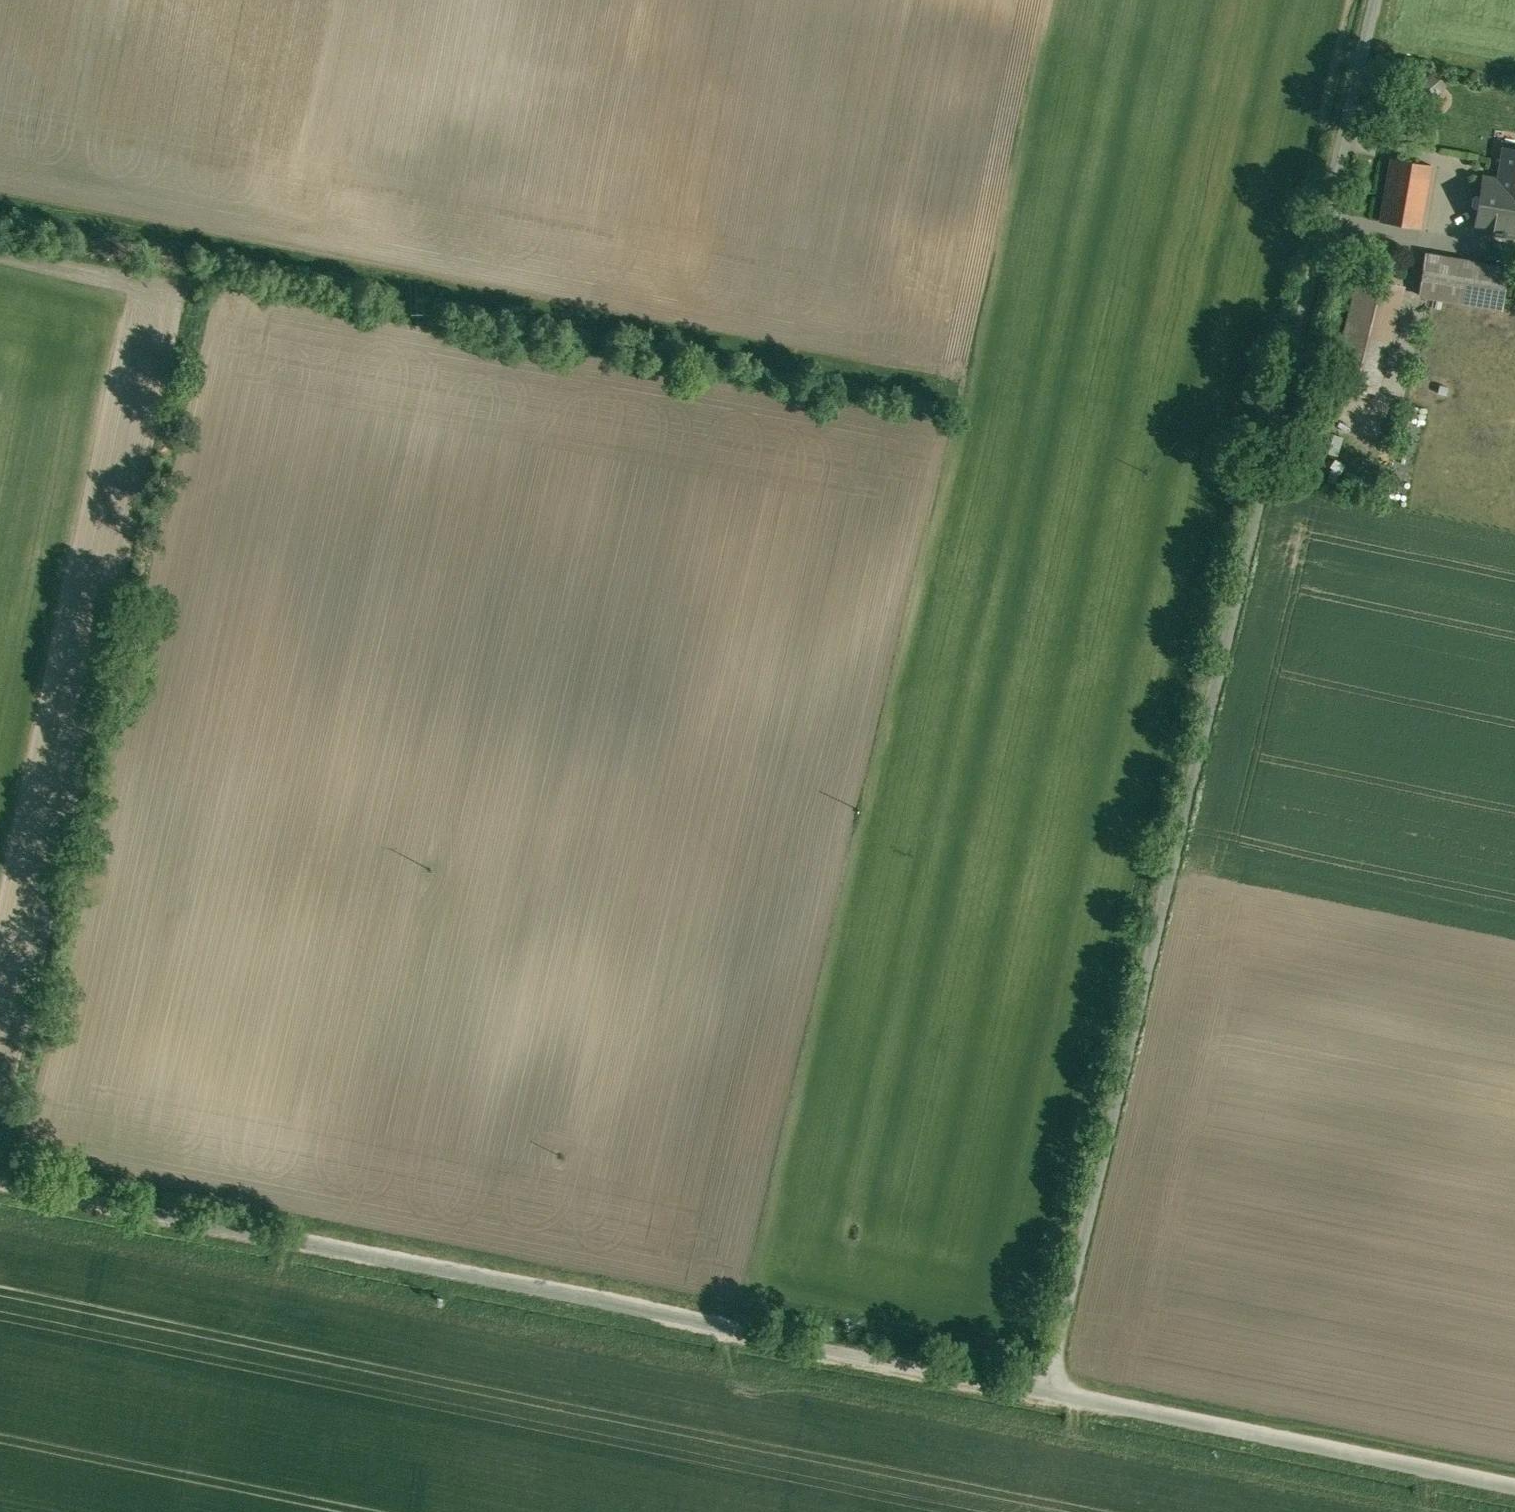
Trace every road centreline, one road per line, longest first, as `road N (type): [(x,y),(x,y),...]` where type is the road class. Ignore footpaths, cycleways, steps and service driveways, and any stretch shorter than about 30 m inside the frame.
road 1 (unclassified): [(1363,0),(1051,1391),(1514,1486)]
road 2 (track): [(1051,1391),(0,1163)]

